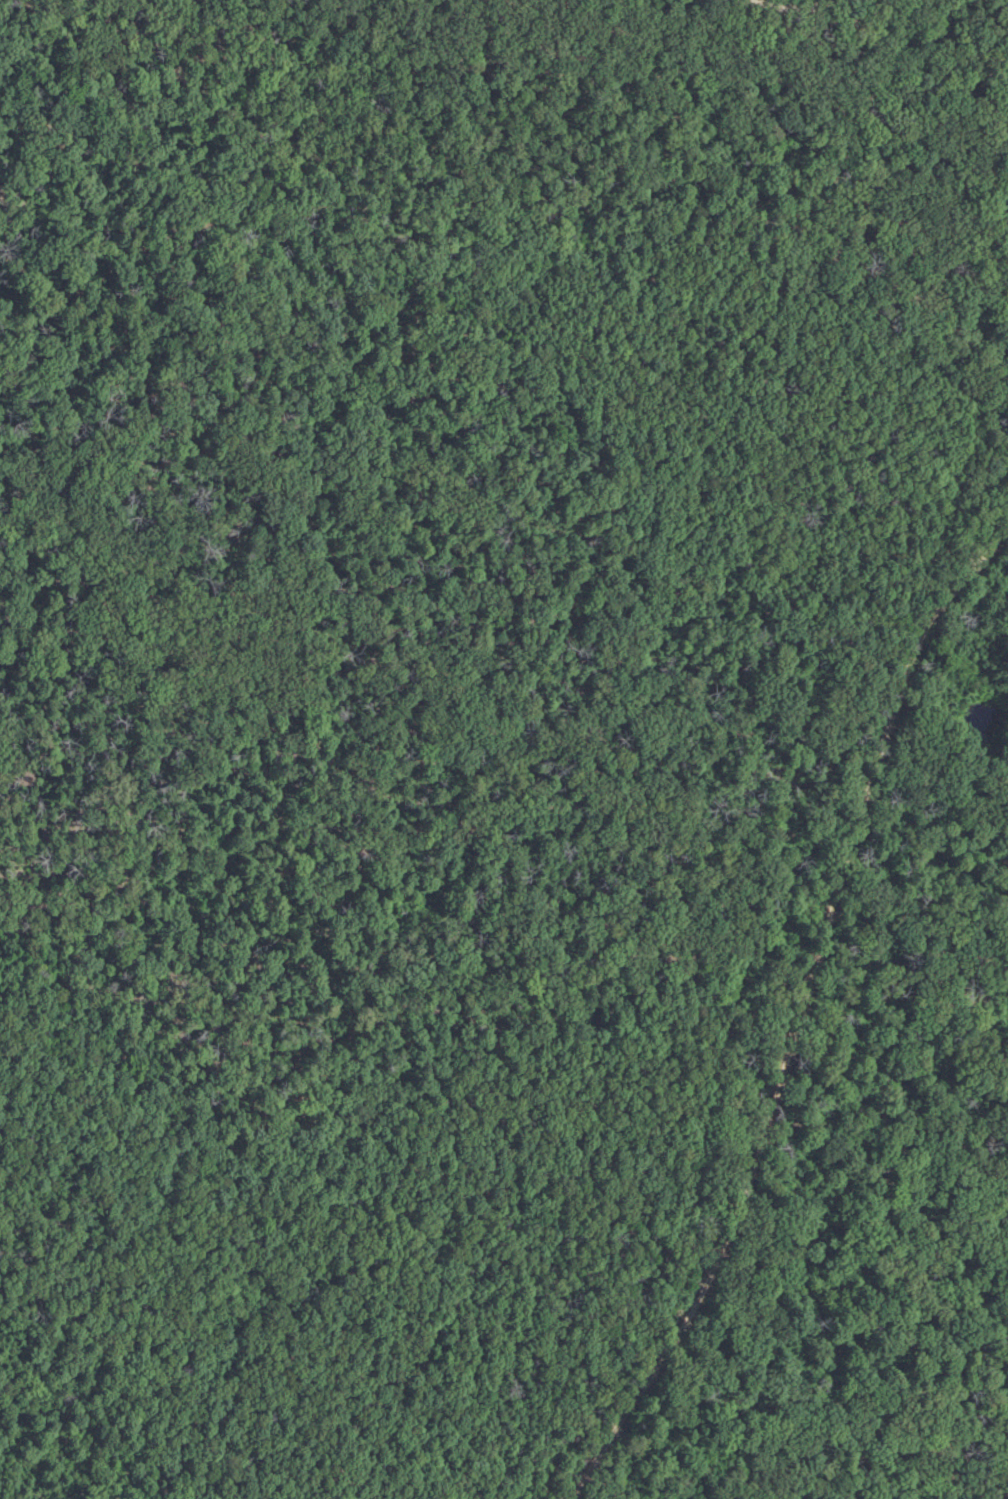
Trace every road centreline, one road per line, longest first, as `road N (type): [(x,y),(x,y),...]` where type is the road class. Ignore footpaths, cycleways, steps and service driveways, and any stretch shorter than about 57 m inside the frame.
road 1 (residential): [(1007,534),(949,601),(911,672),(749,1184),(697,1300),(567,1498)]

